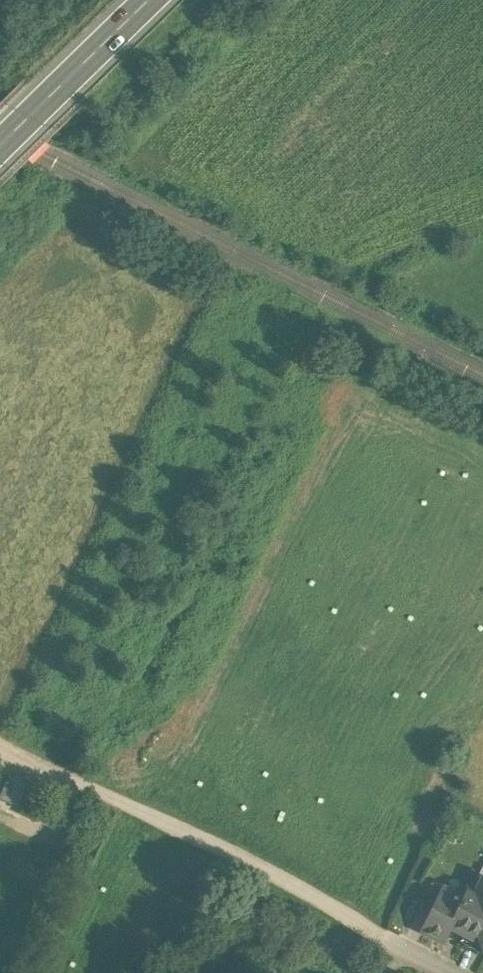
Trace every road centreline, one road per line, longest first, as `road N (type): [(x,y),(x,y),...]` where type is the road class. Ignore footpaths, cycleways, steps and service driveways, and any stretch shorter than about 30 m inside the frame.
road 1 (primary): [(0,146),(149,0)]

